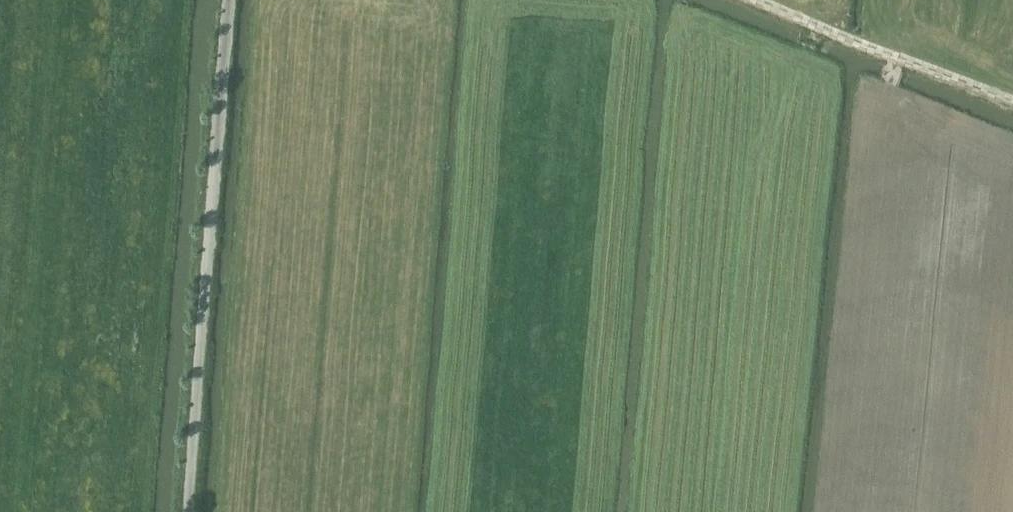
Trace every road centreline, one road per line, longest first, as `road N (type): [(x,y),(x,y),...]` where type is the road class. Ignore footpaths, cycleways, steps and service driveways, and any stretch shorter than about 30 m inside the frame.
road 1 (unclassified): [(188,511),(229,0)]
road 2 (track): [(1012,98),(760,0)]

